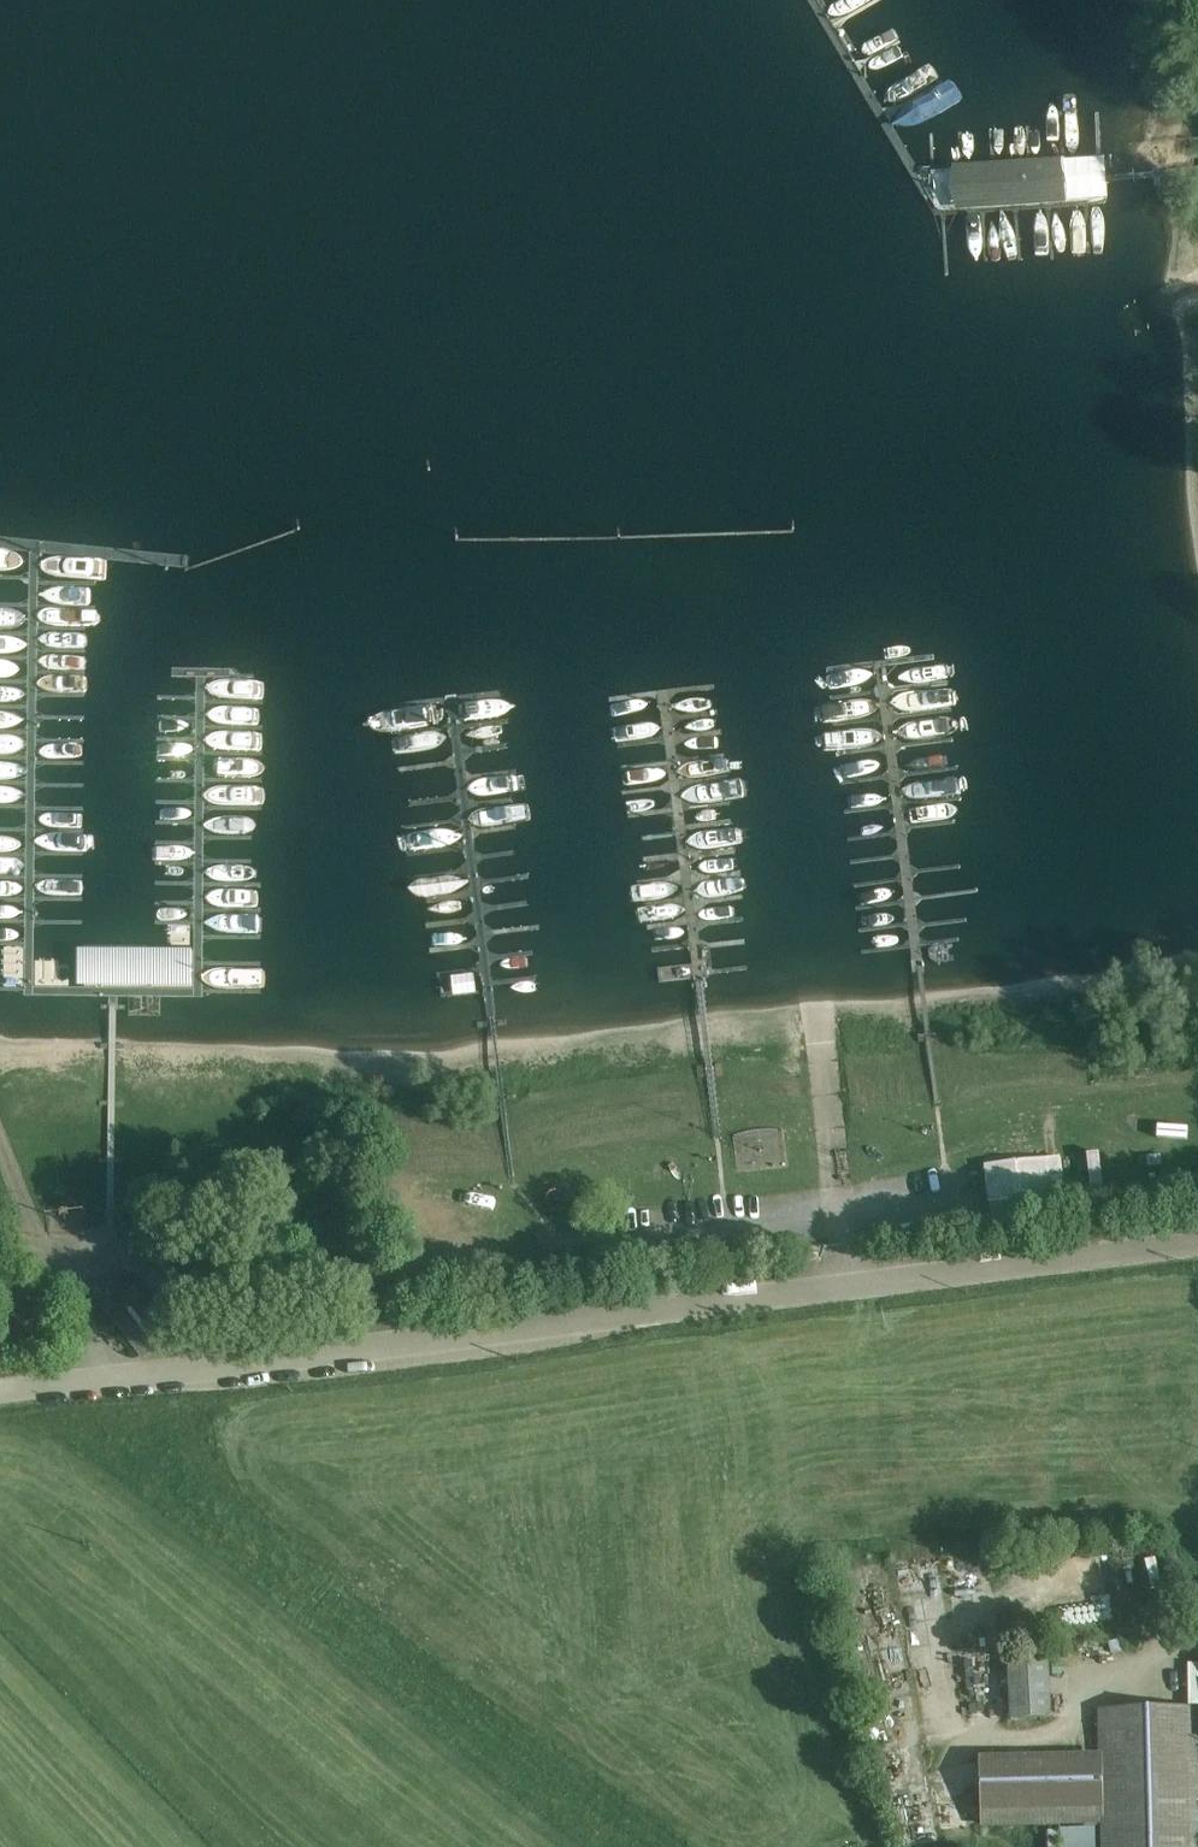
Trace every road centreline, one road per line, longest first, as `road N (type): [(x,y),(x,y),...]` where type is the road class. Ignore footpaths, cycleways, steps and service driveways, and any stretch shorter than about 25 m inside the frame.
road 1 (unclassified): [(1197,1247),(0,1393)]

